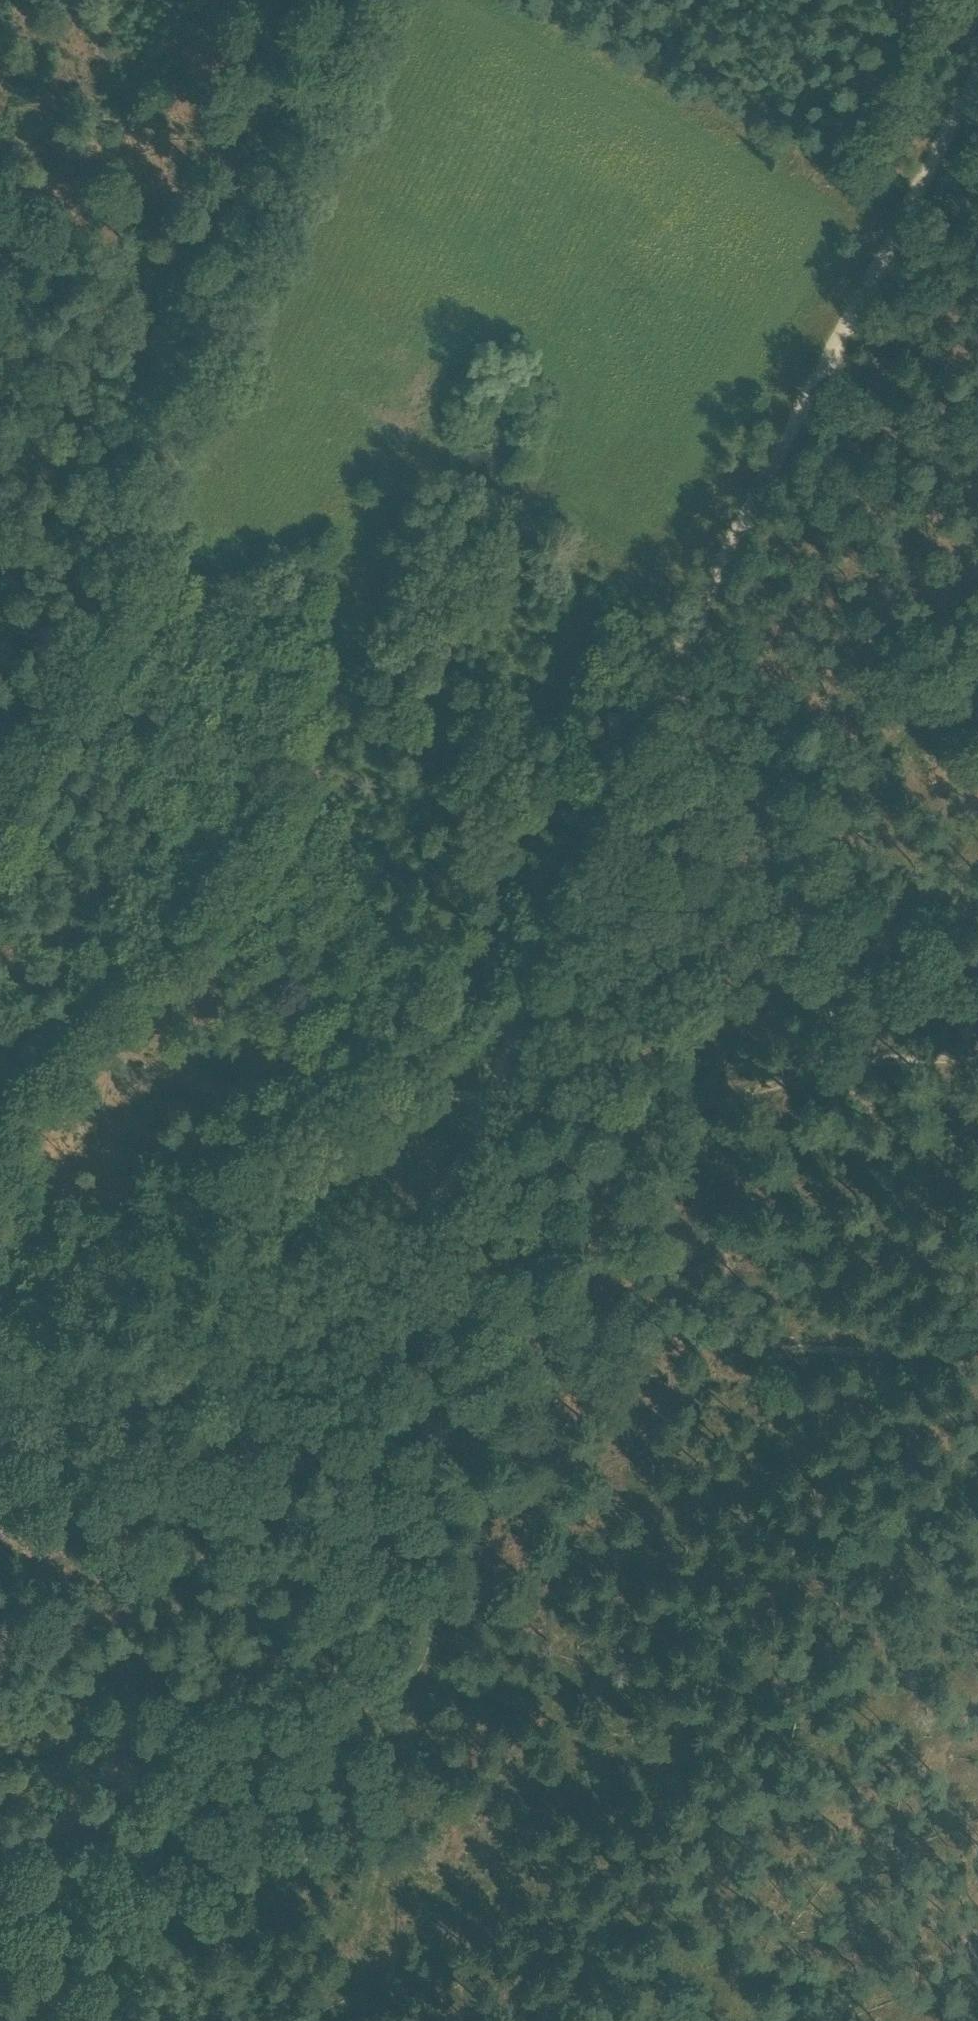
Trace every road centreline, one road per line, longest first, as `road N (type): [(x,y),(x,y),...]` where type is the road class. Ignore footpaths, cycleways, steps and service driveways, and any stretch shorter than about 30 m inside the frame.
road 1 (track): [(0,1456),(274,1345),(386,1285),(475,1134),(843,330),(977,56)]
road 2 (track): [(491,1099),(402,1126),(159,730),(0,511)]
road 3 (track): [(443,1443),(652,1342),(886,1349),(977,1332)]
road 4 (track): [(491,1099),(674,1099),(849,1063),(977,1054)]
road 5 (track): [(666,716),(943,1055)]
road 6 (track): [(786,867),(977,684)]

